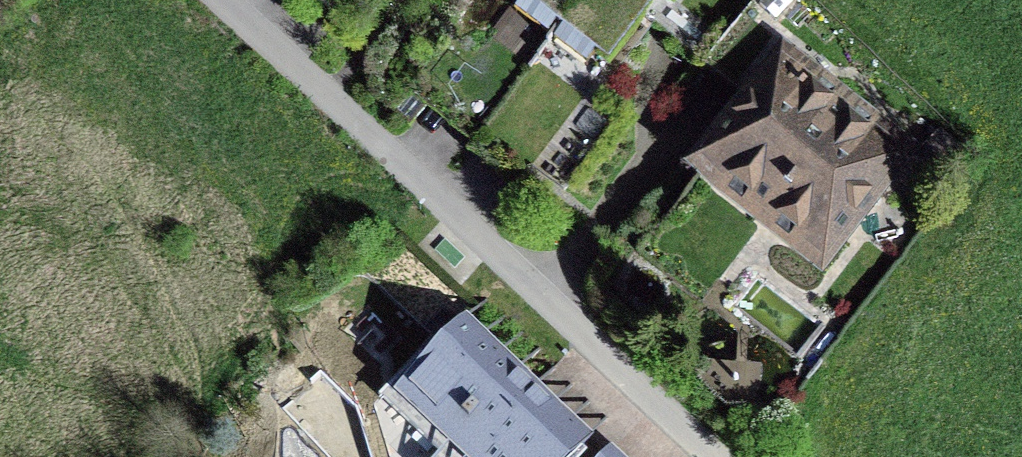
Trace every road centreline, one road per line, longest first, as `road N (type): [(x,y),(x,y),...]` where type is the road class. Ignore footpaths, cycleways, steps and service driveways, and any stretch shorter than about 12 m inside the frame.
road 1 (residential): [(706,456),(223,0)]

